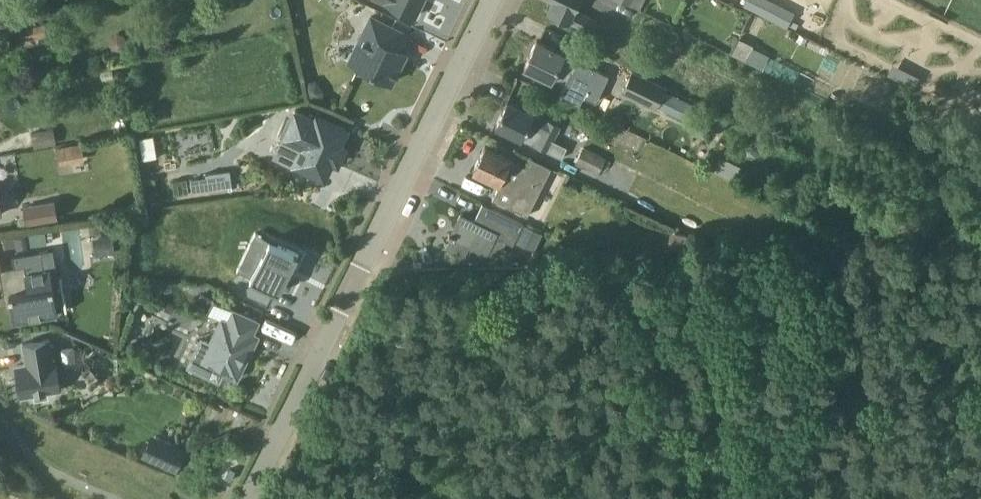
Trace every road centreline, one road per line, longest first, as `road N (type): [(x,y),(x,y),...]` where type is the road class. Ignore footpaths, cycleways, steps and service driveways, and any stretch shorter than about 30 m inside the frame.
road 1 (residential): [(250,498),(495,0)]

